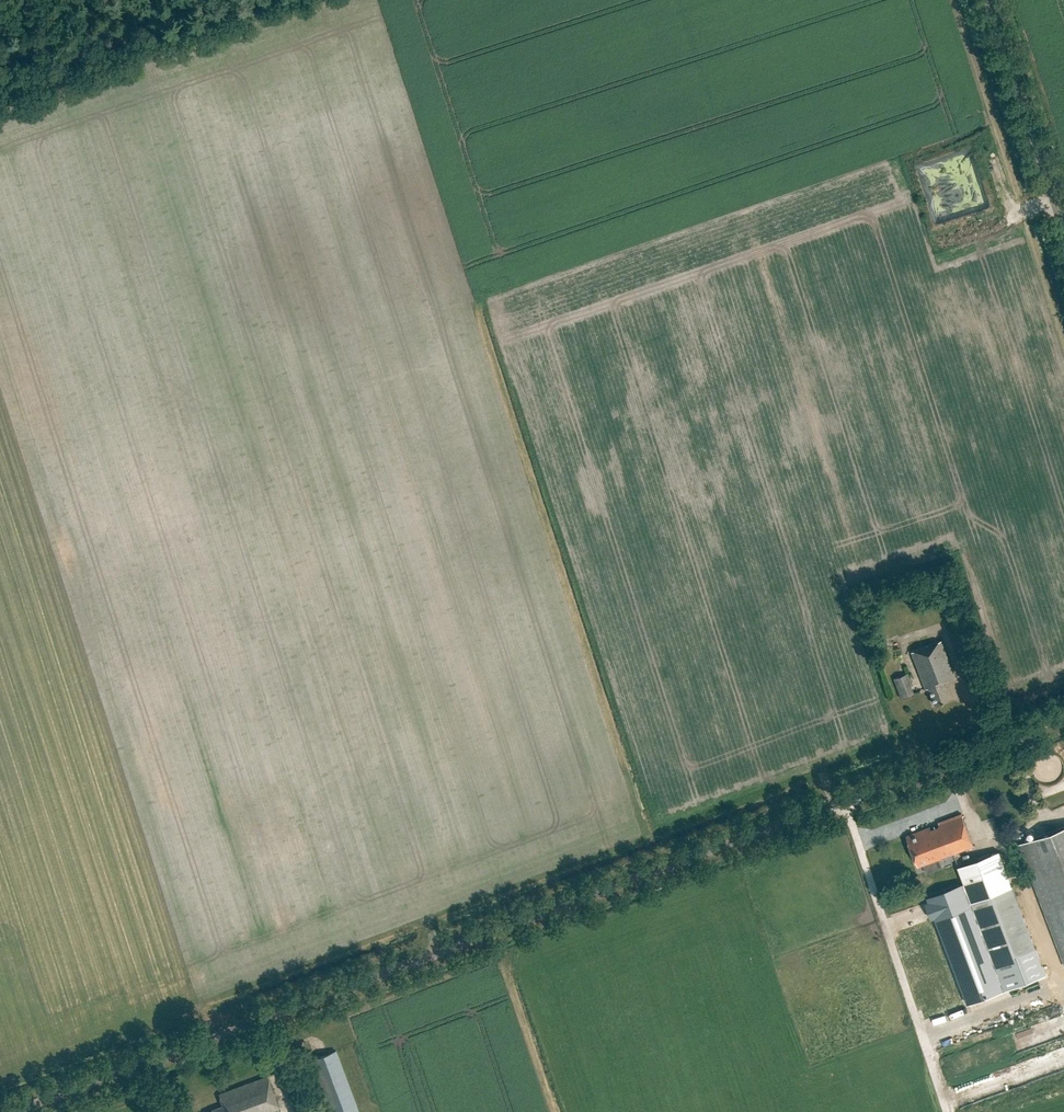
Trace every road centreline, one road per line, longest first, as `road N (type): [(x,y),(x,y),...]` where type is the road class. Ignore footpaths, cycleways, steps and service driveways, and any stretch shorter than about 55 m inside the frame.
road 1 (unclassified): [(19,1111),(1063,718)]
road 2 (unclassified): [(1063,233),(989,0)]

